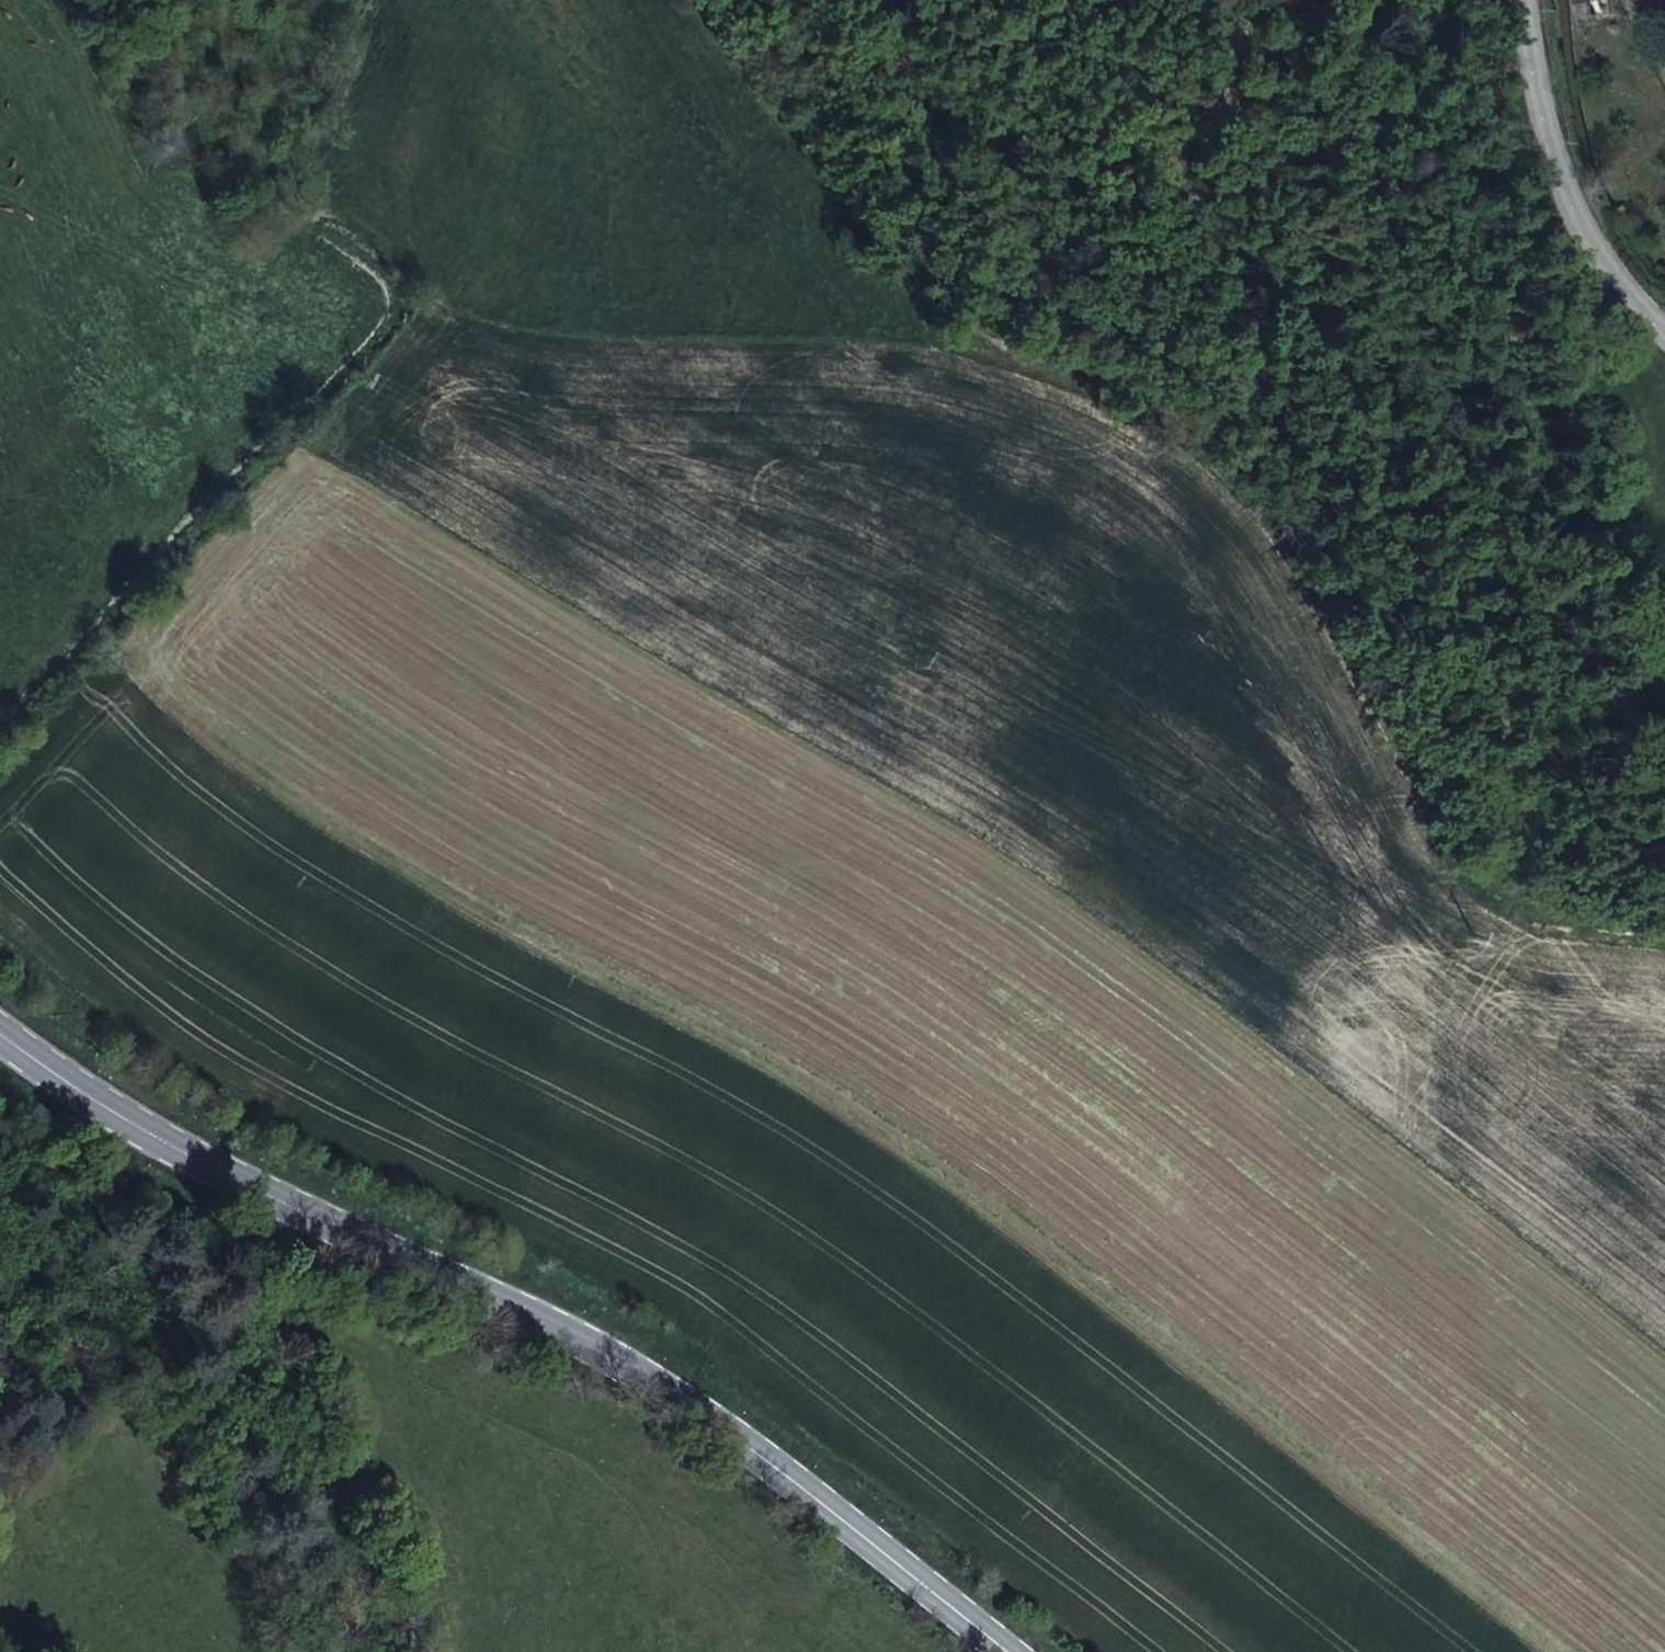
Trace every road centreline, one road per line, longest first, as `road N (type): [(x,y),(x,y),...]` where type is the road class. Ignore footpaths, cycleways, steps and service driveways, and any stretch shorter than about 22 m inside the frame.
road 1 (secondary): [(1006,1651),(700,1406),(554,1323),(202,1160),(0,1035)]
road 2 (secondary): [(1526,0),(1553,156),(1593,247),(1643,319),(1664,335)]

